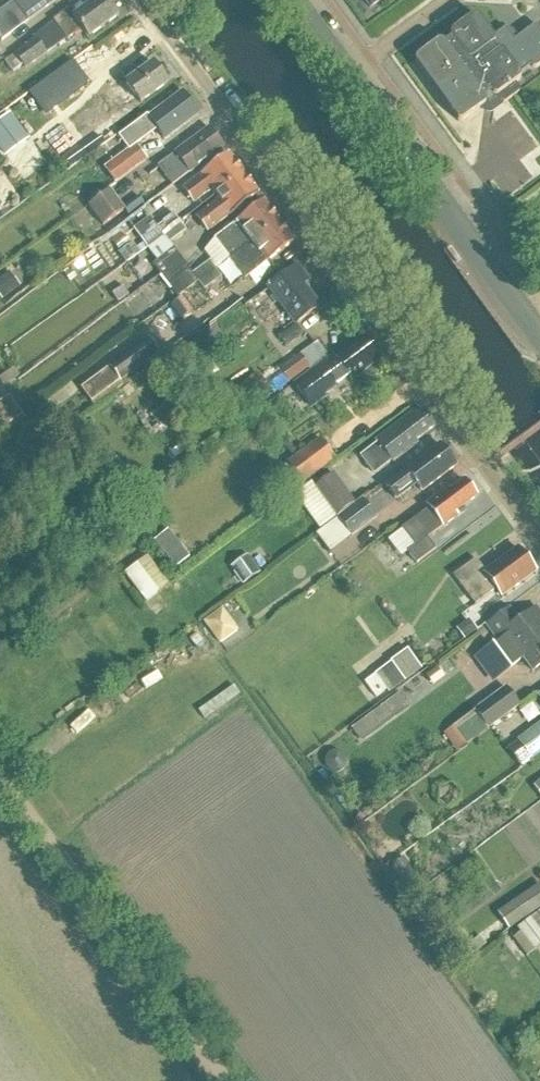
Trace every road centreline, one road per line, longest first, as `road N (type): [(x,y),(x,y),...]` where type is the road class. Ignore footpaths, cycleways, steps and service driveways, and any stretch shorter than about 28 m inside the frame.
road 1 (unclassified): [(539,535),(146,0)]
road 2 (secondary): [(539,334),(293,0)]
road 3 (unclassified): [(0,778),(222,1080)]

